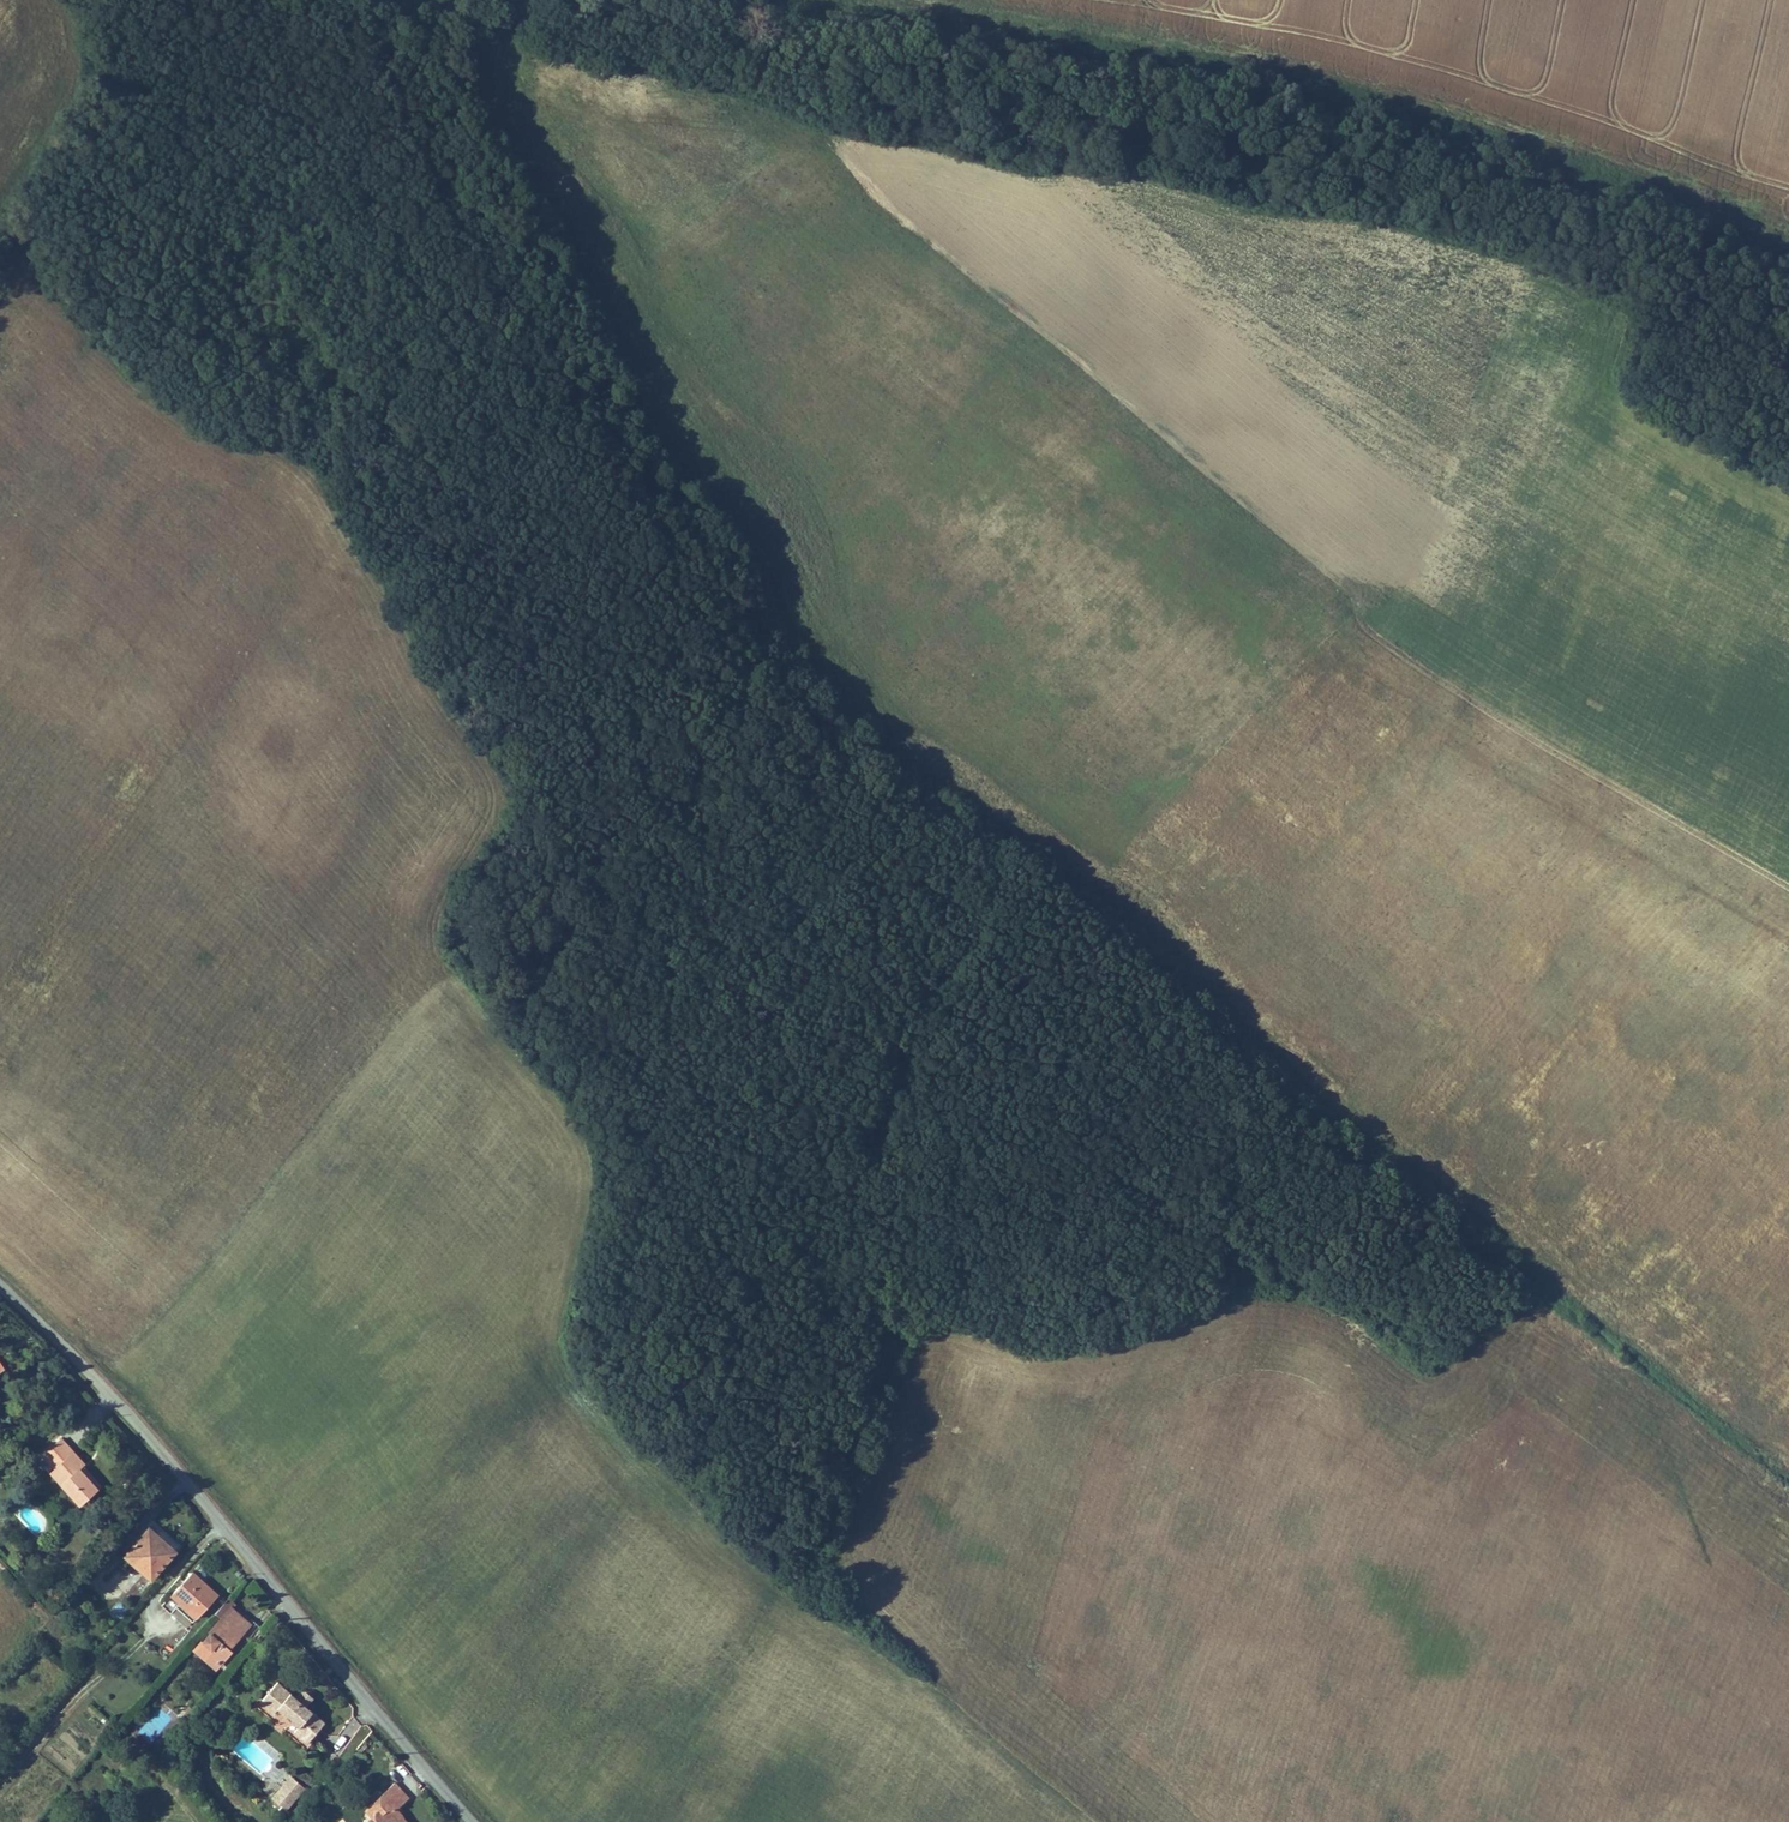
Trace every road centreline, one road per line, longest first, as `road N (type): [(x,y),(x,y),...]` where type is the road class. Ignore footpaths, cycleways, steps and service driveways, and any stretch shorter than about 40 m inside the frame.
road 1 (unclassified): [(471,1821),(71,1355),(0,1293)]

